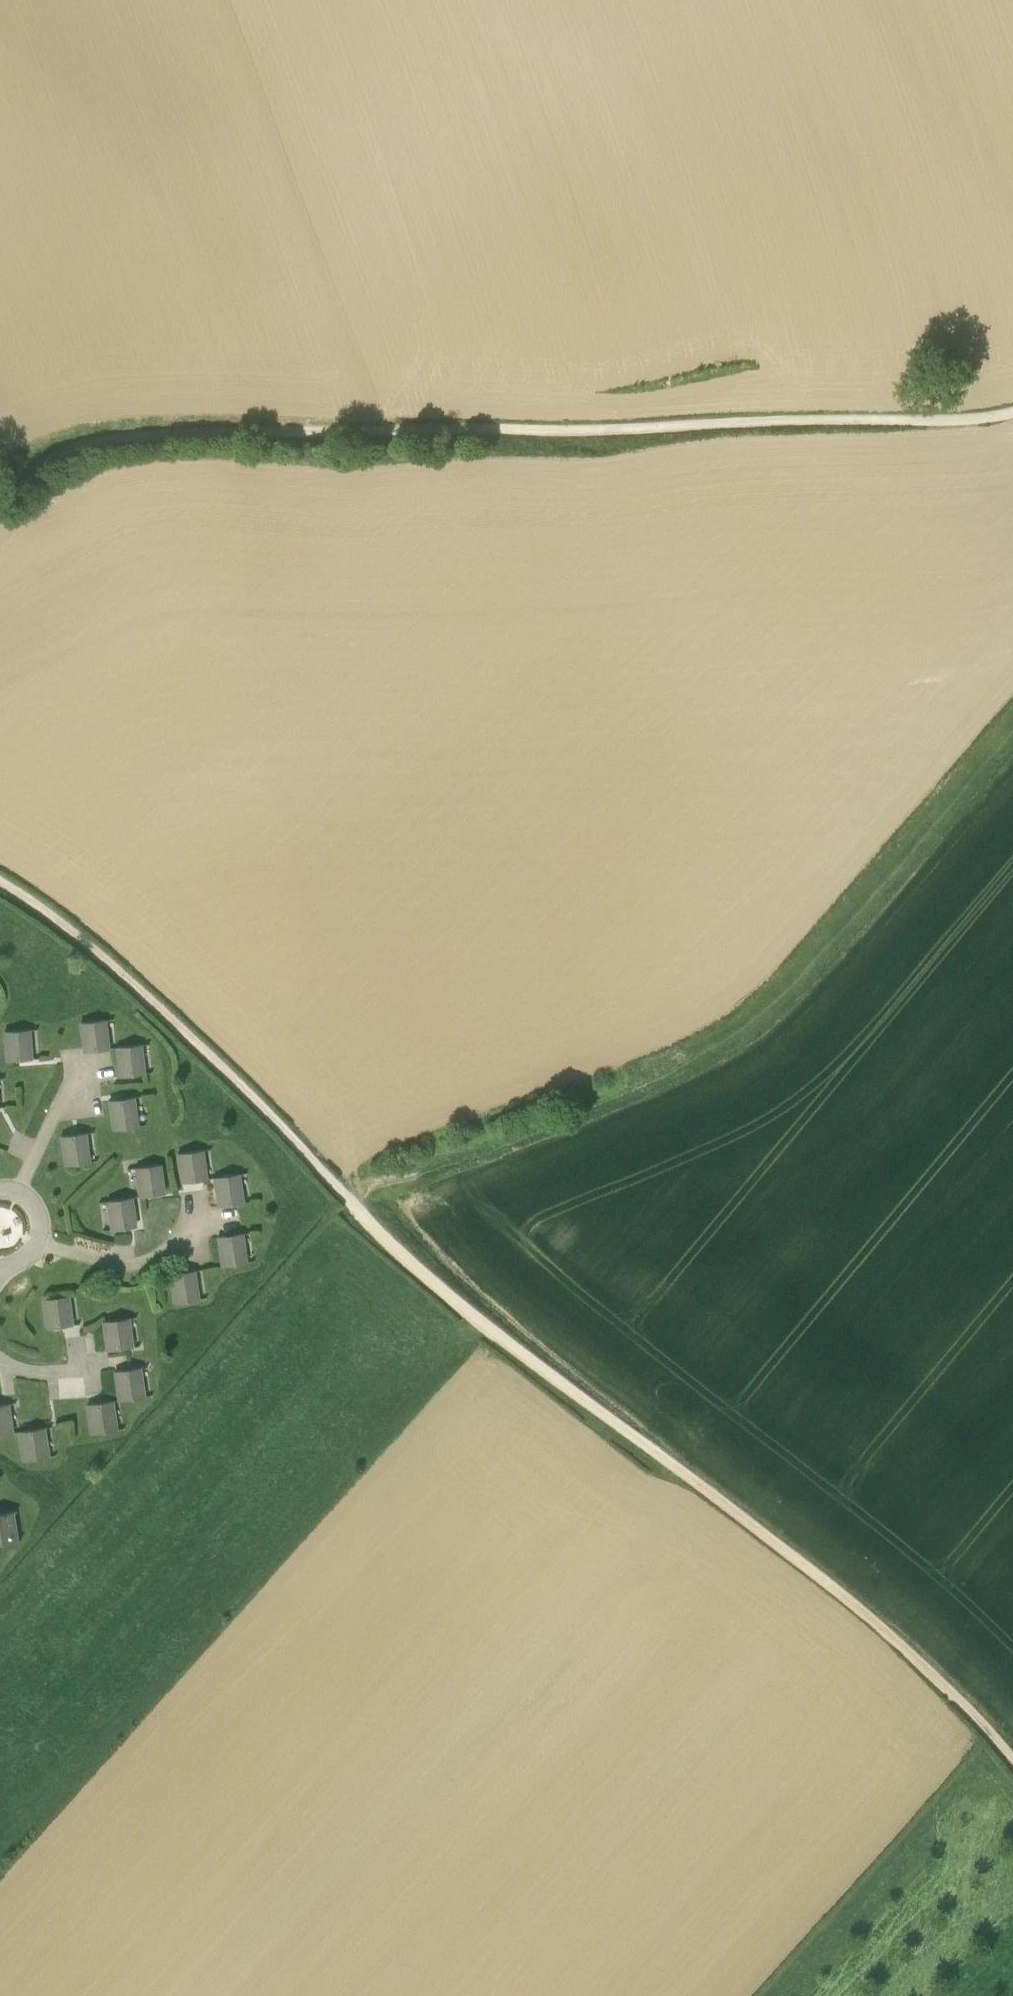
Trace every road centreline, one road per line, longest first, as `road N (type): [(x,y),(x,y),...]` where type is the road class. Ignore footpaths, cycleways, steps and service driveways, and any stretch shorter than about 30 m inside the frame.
road 1 (track): [(1012,1762),(856,1609),(421,1270),(126,979),(0,882)]
road 2 (track): [(0,488),(95,443),(162,433),(624,429),(1012,413)]

